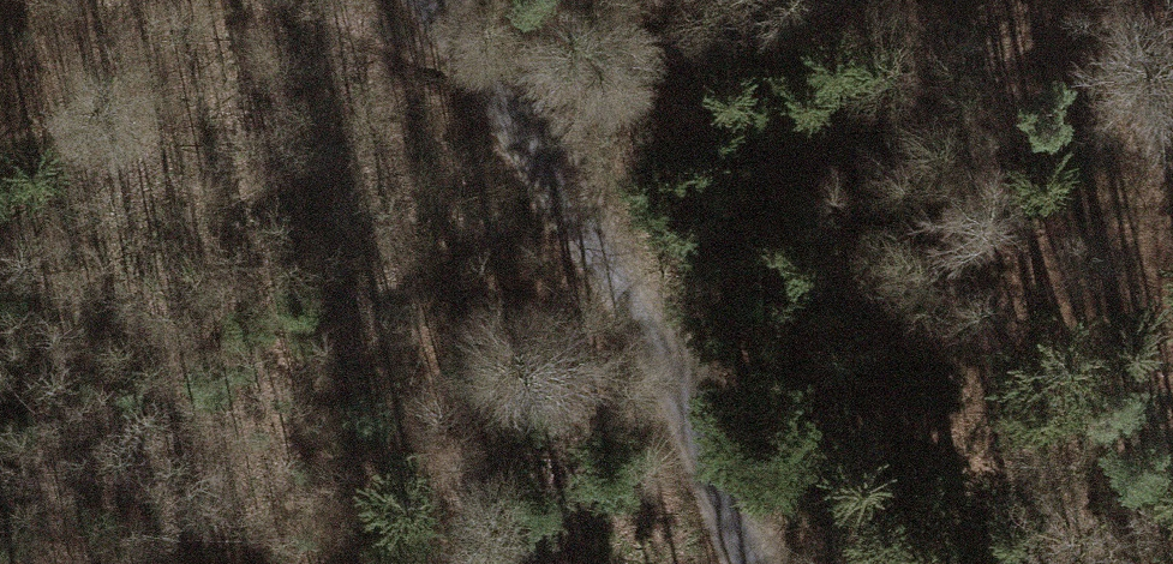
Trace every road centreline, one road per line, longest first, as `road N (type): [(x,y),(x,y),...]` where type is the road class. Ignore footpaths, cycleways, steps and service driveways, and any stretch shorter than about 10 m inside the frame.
road 1 (track): [(495,85),(646,335),(747,563)]
road 2 (track): [(836,0),(803,16),(495,85)]
road 3 (track): [(495,85),(289,0)]

